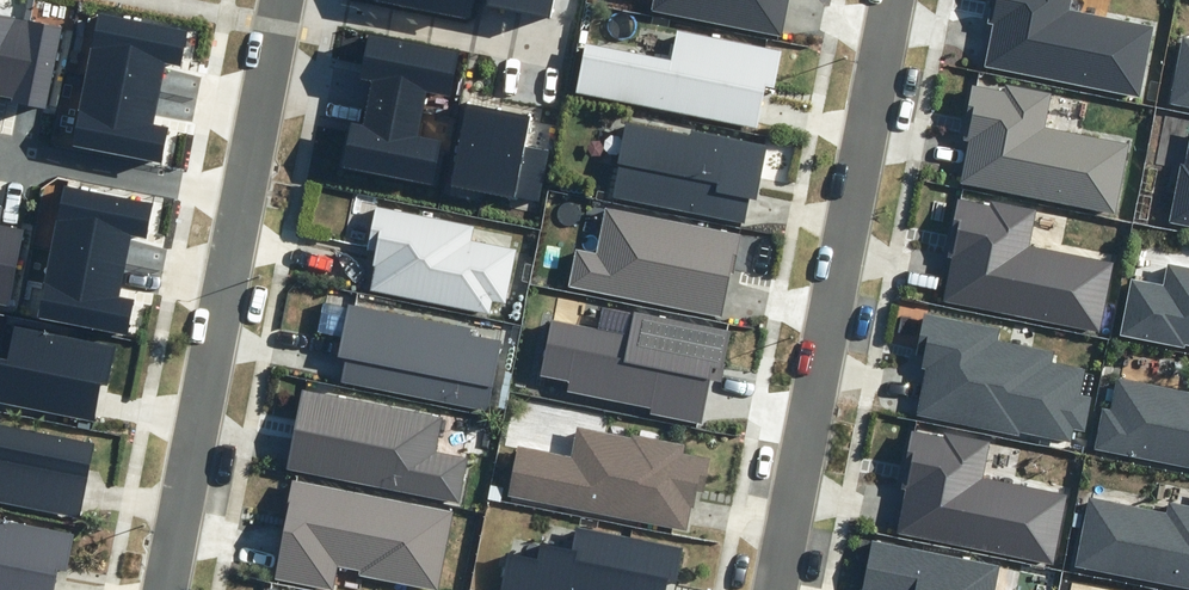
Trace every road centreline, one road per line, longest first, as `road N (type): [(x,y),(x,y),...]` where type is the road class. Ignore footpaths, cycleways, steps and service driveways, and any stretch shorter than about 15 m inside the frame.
road 1 (residential): [(892,0),(775,589)]
road 2 (residential): [(283,0),(166,589)]

